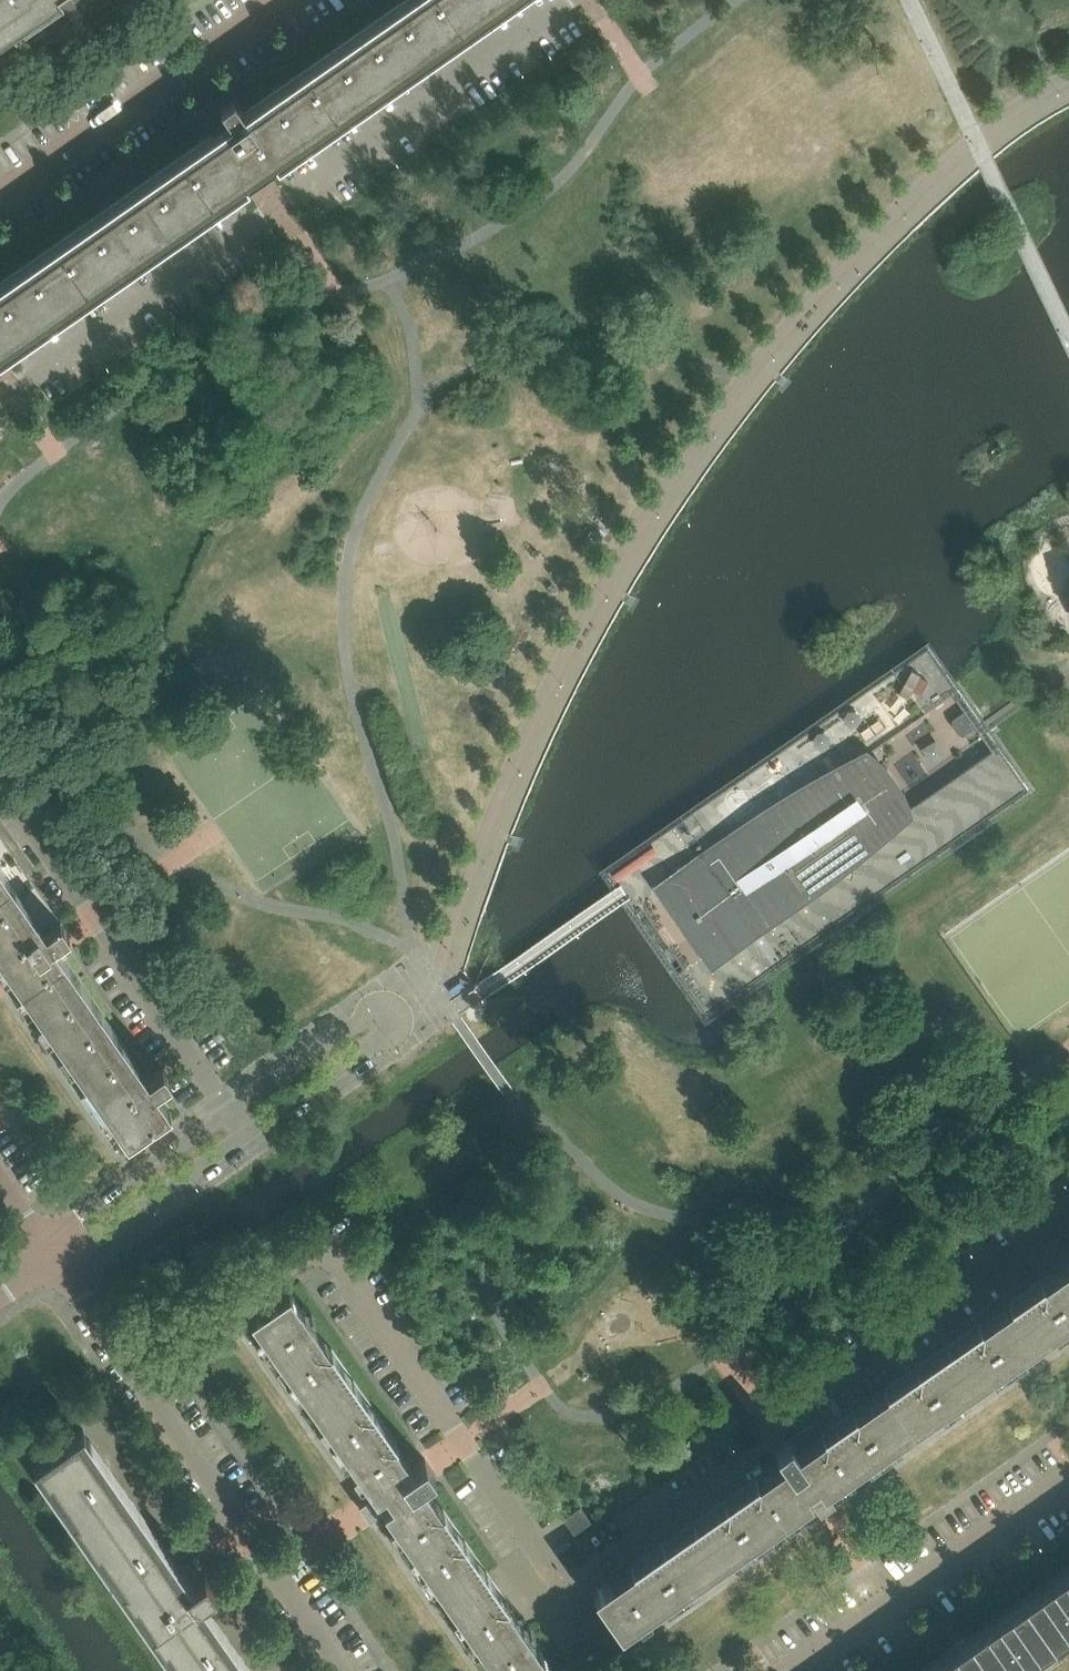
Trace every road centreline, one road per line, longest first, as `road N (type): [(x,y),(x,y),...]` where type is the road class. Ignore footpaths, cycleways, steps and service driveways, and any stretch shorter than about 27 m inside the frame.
road 1 (residential): [(49,1255),(90,1239),(375,1045),(381,1022),(362,1021),(75,1217)]
road 2 (residential): [(341,1670),(49,1255)]
road 3 (residential): [(0,200),(288,0)]
road 4 (residential): [(794,1670),(1068,1480)]

